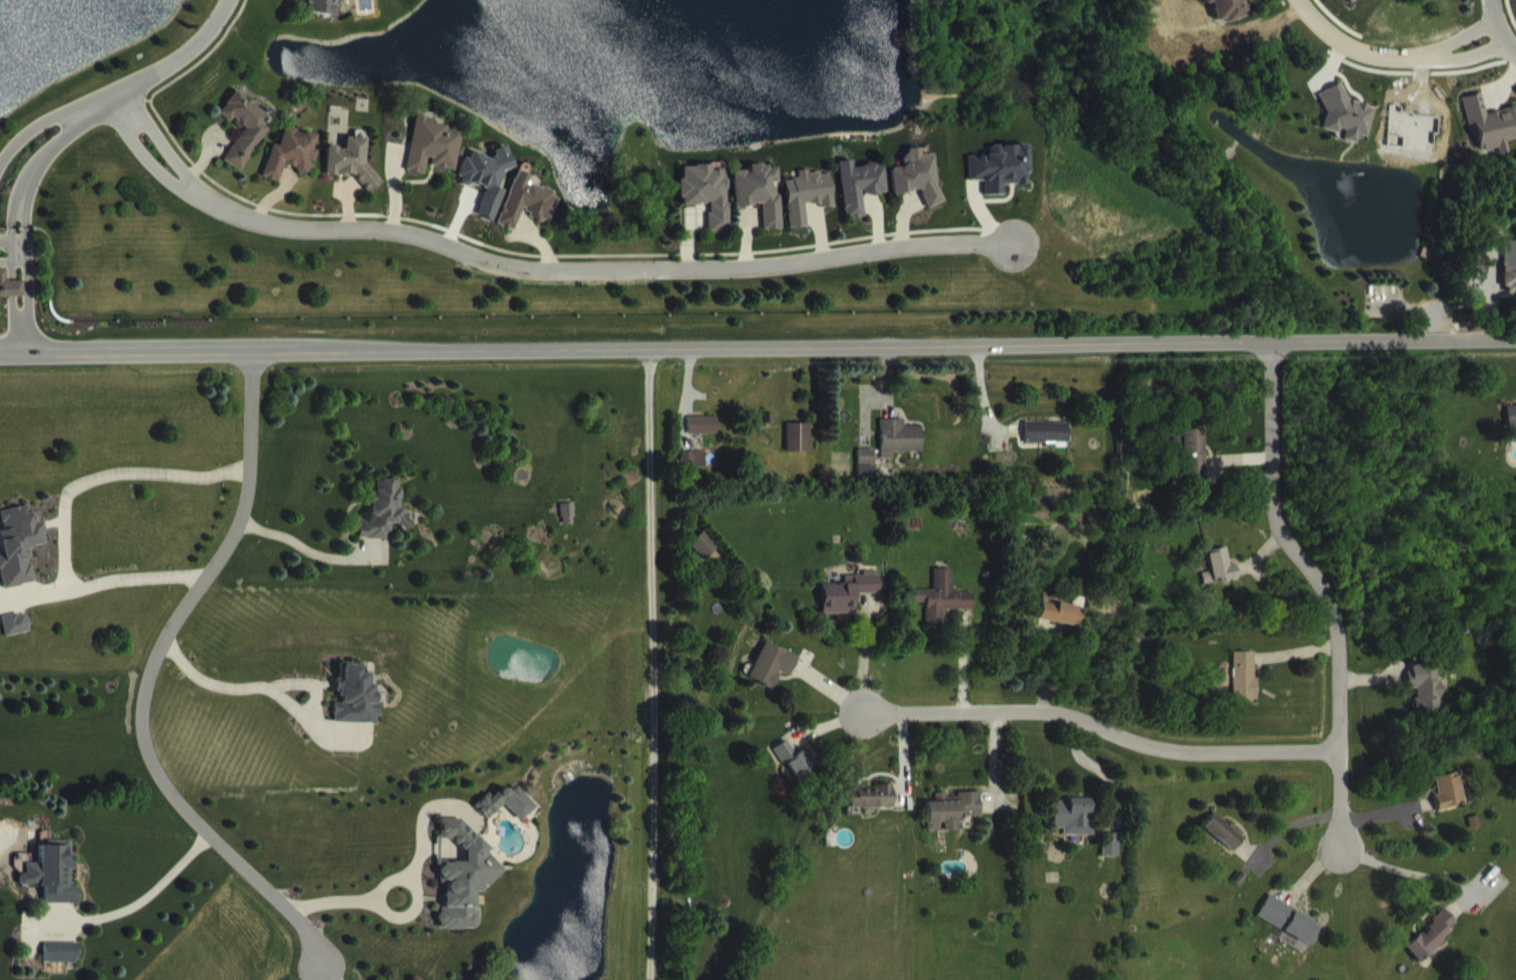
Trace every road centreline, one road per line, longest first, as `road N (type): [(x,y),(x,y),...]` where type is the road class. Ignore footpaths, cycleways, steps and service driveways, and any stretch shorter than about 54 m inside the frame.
road 1 (tertiary): [(1515,354),(648,347),(0,355)]
road 2 (residential): [(1018,244),(892,247),(726,268),(527,269),(404,233),(254,221),(193,191)]
road 3 (residential): [(252,352),(242,516),(163,647),(142,730),(176,802),(323,948),(325,968)]
road 4 (residential): [(1271,355),(1277,508),(1344,626),(1345,851)]
road 5 (residential): [(1341,761),(1184,759),(1067,719),(864,719)]
road 6 (residential): [(226,0),(197,43),(83,114)]
road 7 (residential): [(1417,55),(1349,43),(1300,0)]
road 8 (residential): [(19,326),(10,217),(20,199)]
road 9 (residential): [(19,326),(27,307),(20,199)]
road 10 (residential): [(106,100),(147,162),(193,191)]
road 11 (residential): [(193,191),(124,88)]

